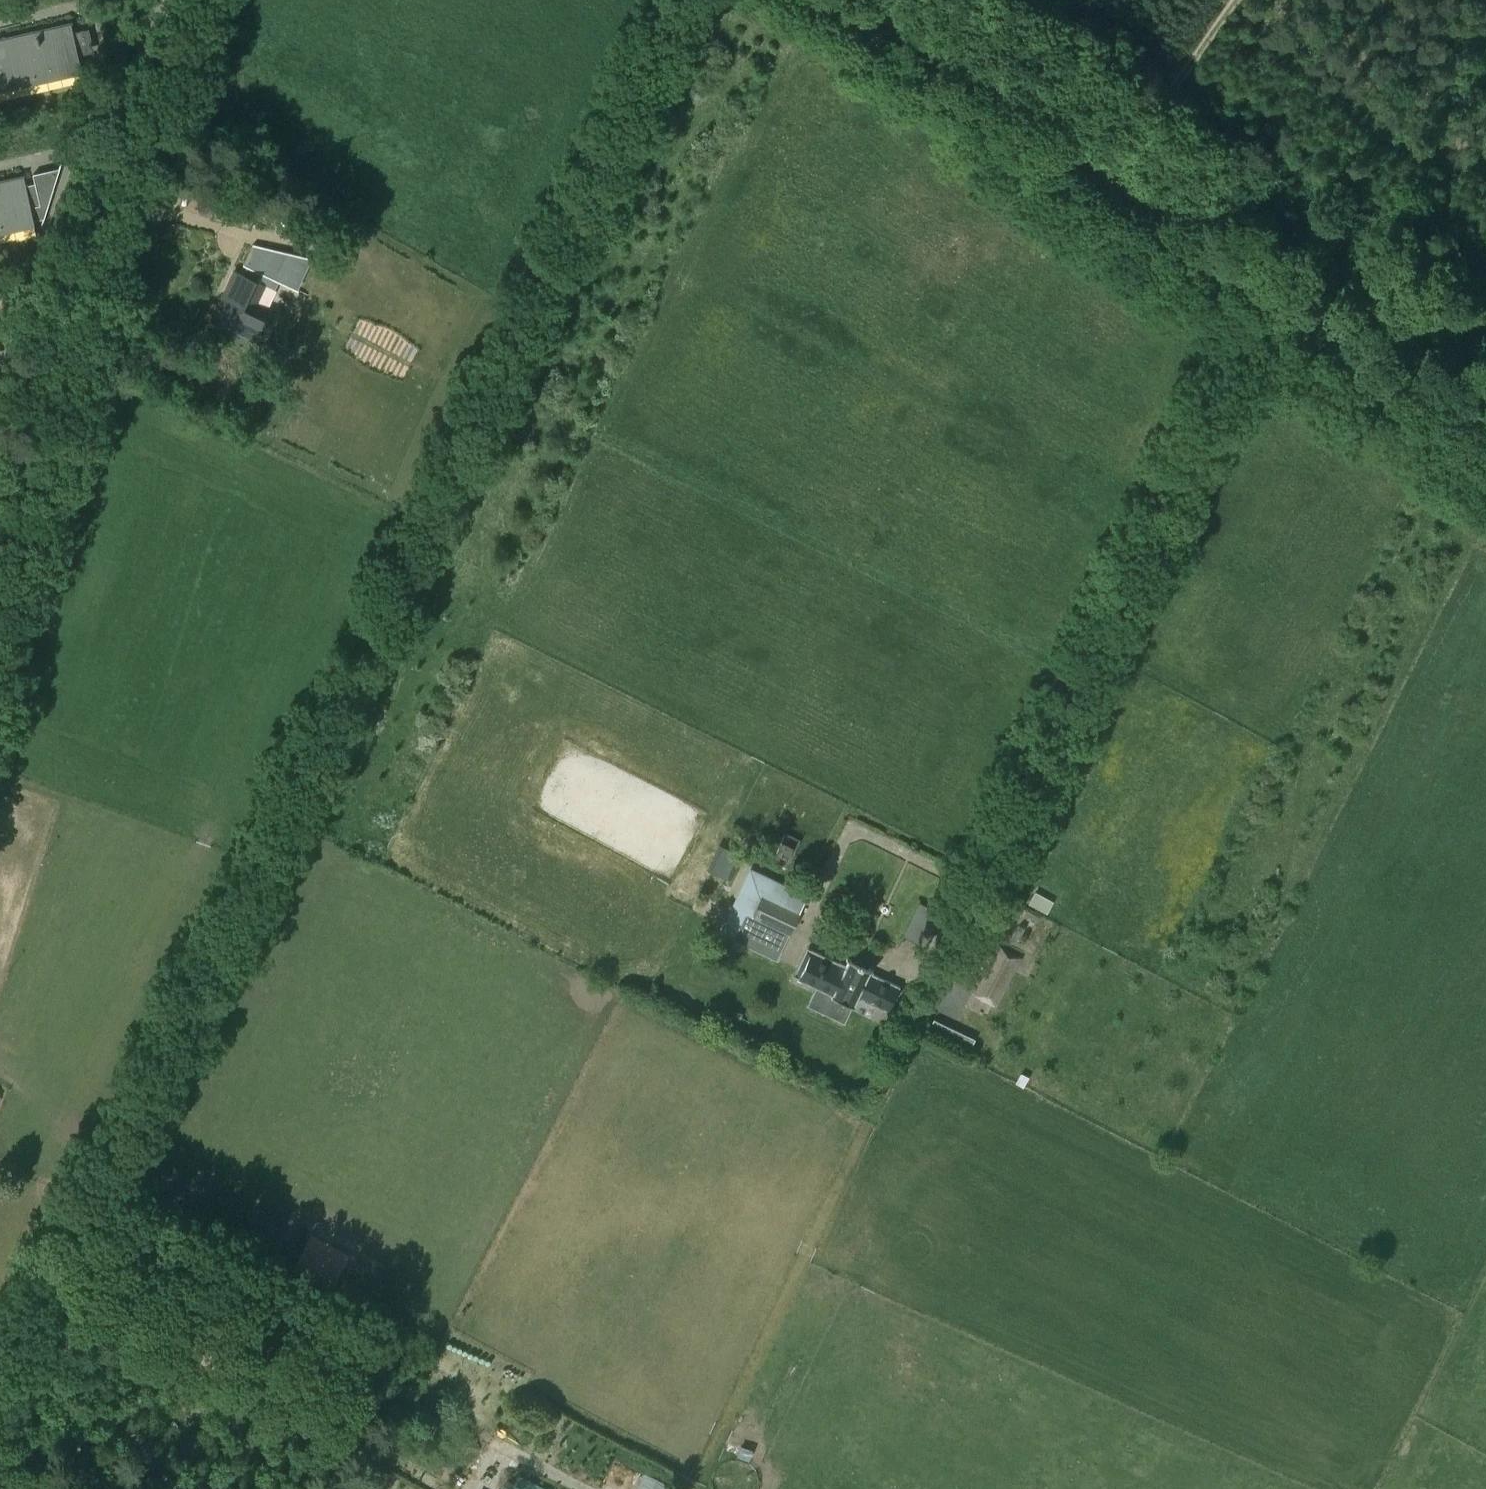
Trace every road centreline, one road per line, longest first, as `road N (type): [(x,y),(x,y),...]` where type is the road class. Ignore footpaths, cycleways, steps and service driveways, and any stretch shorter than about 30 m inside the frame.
road 1 (unclassified): [(1485,446),(814,0)]
road 2 (track): [(1263,296),(939,973)]
road 3 (residential): [(0,516),(161,0)]

